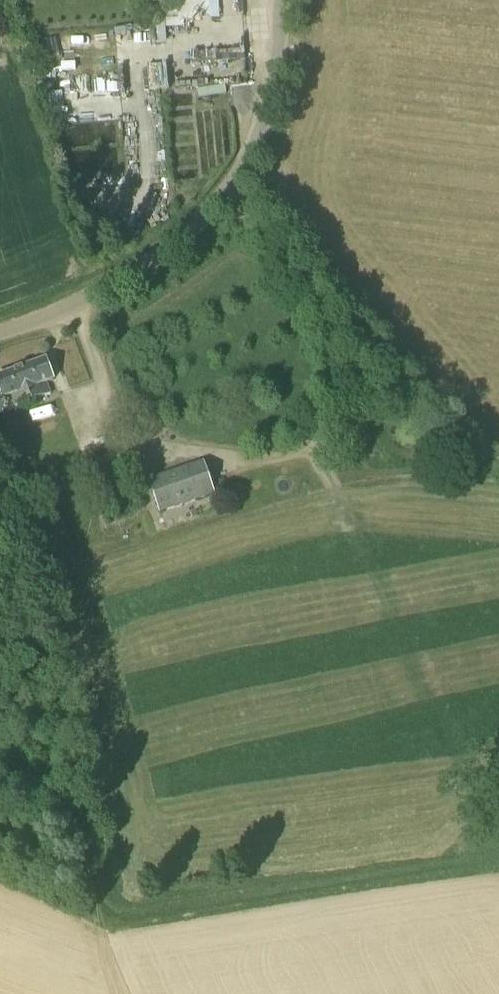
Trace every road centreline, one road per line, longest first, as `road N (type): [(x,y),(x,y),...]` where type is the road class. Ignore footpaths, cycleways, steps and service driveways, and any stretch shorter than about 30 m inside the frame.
road 1 (unclassified): [(0,335),(70,309),(187,231),(227,191),(271,97),(281,0)]

